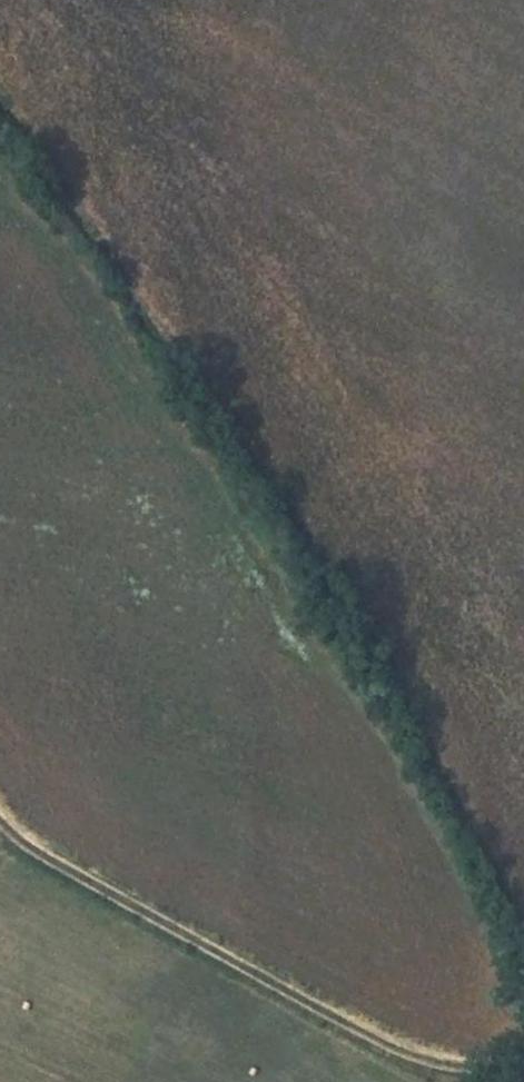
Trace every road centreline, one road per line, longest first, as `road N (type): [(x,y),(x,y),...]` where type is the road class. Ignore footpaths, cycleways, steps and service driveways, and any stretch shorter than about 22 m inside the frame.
road 1 (track): [(0,780),(26,809),(354,1030),(523,1046)]

